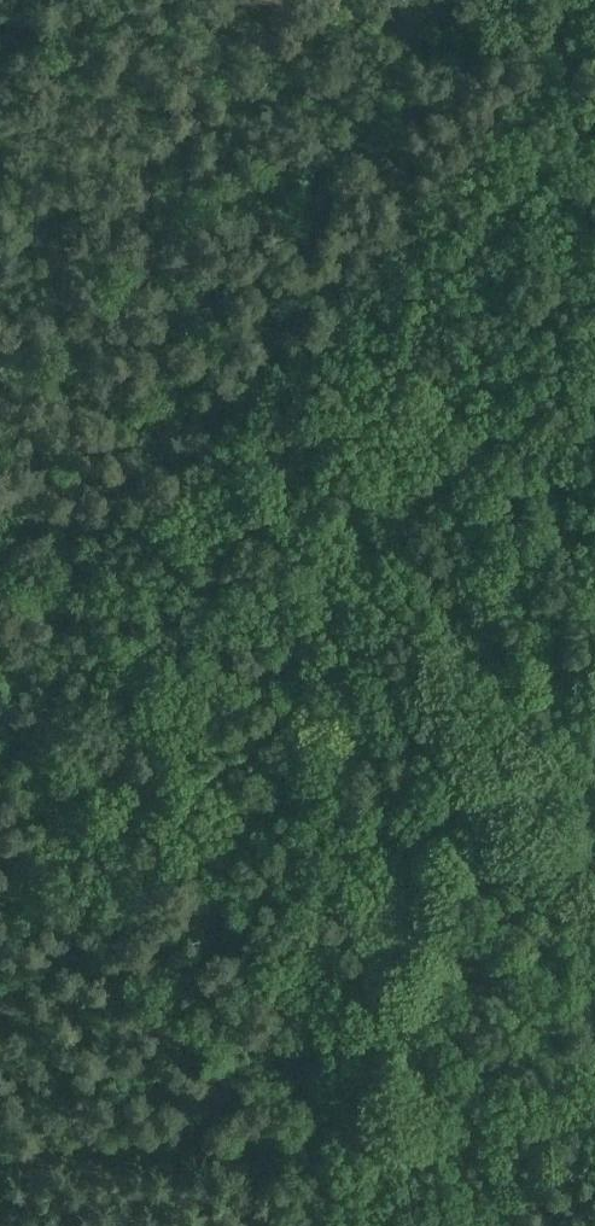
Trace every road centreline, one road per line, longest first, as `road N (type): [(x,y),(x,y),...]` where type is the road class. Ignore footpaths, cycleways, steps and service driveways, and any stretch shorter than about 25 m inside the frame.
road 1 (track): [(342,1105),(201,959),(115,843),(0,617)]
road 2 (track): [(0,509),(84,499),(182,439),(280,343),(293,305)]
road 3 (track): [(0,1127),(321,1130)]
road 4 (track): [(293,305),(336,161),(408,42)]
road 5 (track): [(511,1177),(342,1105)]

